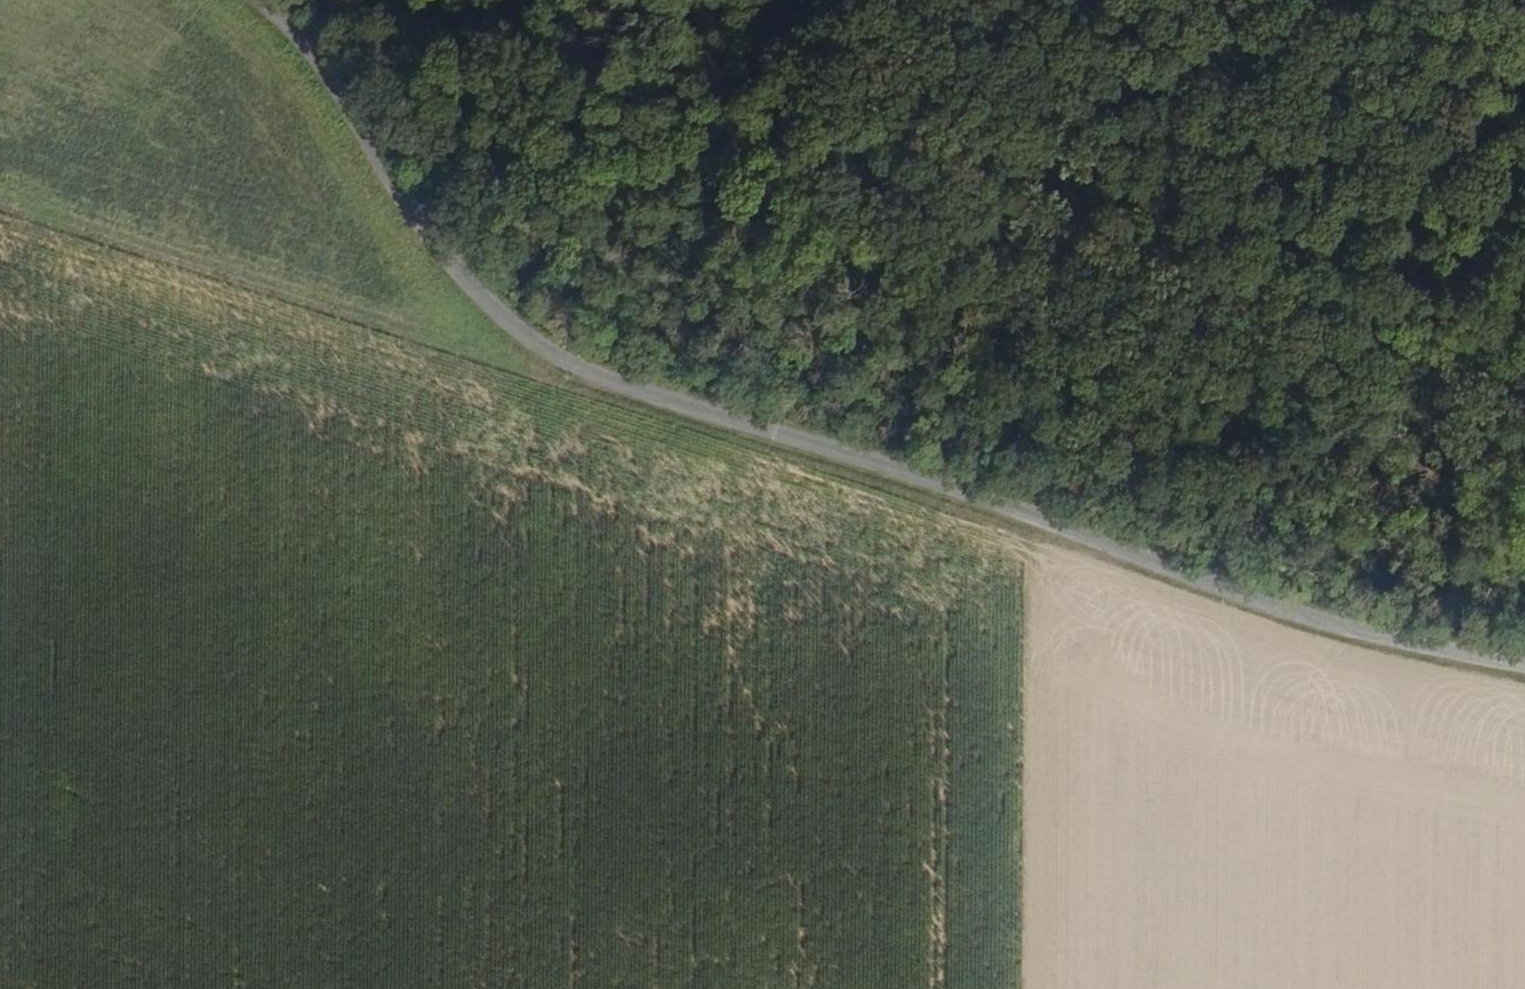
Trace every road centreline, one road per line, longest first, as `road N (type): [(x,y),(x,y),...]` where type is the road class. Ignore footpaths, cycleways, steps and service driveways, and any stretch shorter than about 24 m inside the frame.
road 1 (tertiary): [(1524,667),(1172,568),(598,385),(467,278),(266,0)]

